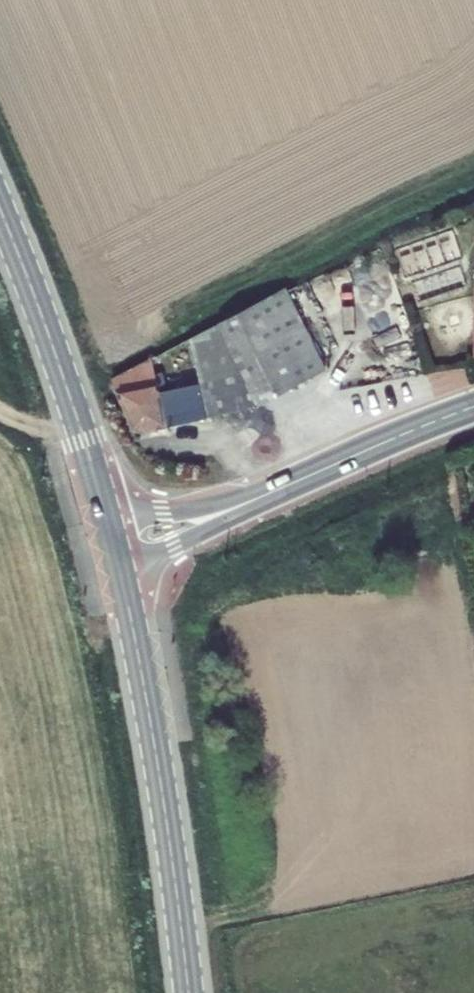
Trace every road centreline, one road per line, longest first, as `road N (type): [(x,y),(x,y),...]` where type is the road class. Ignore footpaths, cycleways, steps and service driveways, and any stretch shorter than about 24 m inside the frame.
road 1 (secondary): [(120,567),(160,772),(190,992)]
road 2 (secondary): [(0,211),(63,371),(109,522)]
road 3 (secondary): [(289,486),(473,407)]
road 4 (secondary): [(120,567),(289,486)]
road 5 (secondary): [(289,486),(109,522)]

